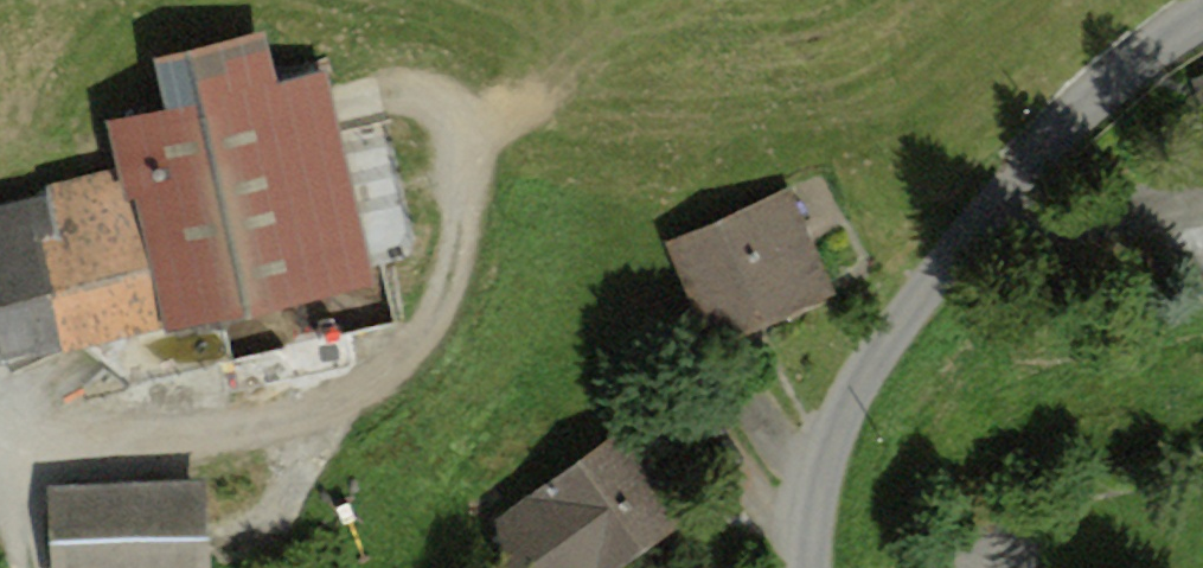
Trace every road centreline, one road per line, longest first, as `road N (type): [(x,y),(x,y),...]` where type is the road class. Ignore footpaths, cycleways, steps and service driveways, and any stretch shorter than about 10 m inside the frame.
road 1 (track): [(404,95),(470,132),(458,251),(404,361),(287,423),(9,460)]
road 2 (unclassified): [(806,567),(804,522),(888,323),(1048,103),(1202,26)]
road 3 (track): [(1089,490),(978,525),(958,567)]
road 4 (track): [(34,567),(0,423)]

